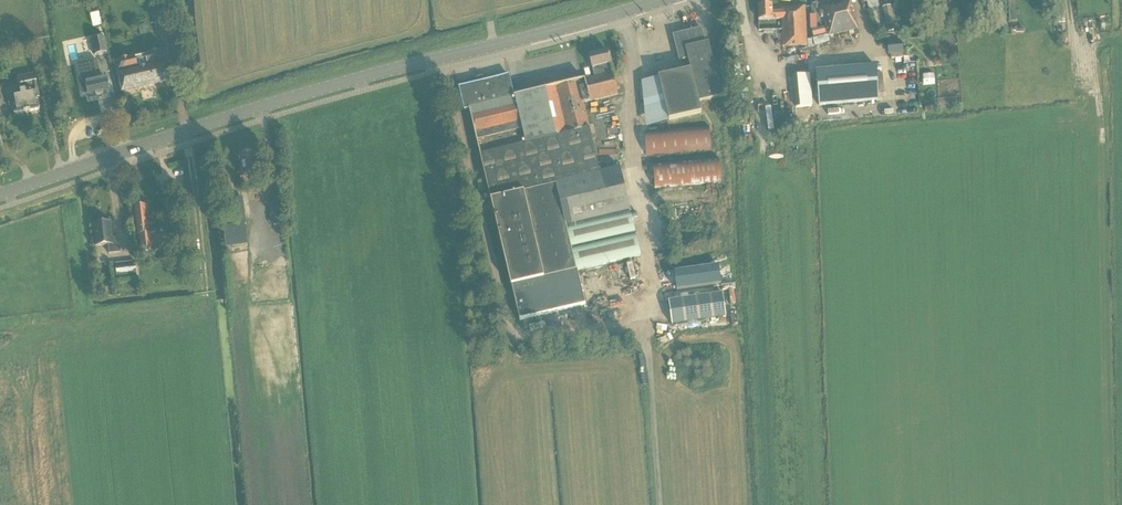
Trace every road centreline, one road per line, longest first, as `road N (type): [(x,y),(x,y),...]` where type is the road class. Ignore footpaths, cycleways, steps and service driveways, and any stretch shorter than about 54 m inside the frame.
road 1 (secondary): [(0,194),(264,105),(441,57)]
road 2 (unclassified): [(648,347),(646,329),(544,336),(511,324),(441,57)]
road 3 (secondary): [(441,57),(659,0)]
road 4 (track): [(187,131),(207,293)]
road 5 (track): [(42,46),(62,173)]

